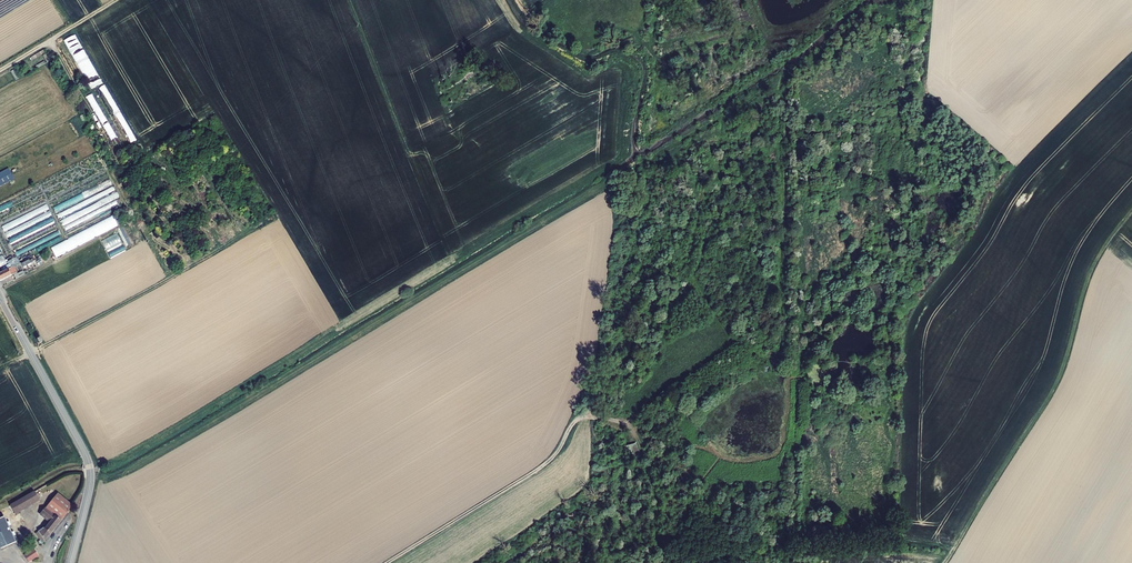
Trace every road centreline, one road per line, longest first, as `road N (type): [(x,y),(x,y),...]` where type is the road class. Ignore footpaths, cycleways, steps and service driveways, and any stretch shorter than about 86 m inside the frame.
road 1 (track): [(390,562),(554,458),(570,426),(583,419),(629,420),(673,379),(726,346),(764,362)]
road 2 (track): [(1131,212),(1089,273),(1055,395),(943,562)]
road 3 (tertiary): [(0,297),(90,469)]
road 4 (track): [(350,0),(407,149)]
road 5 (track): [(0,69),(117,0)]

